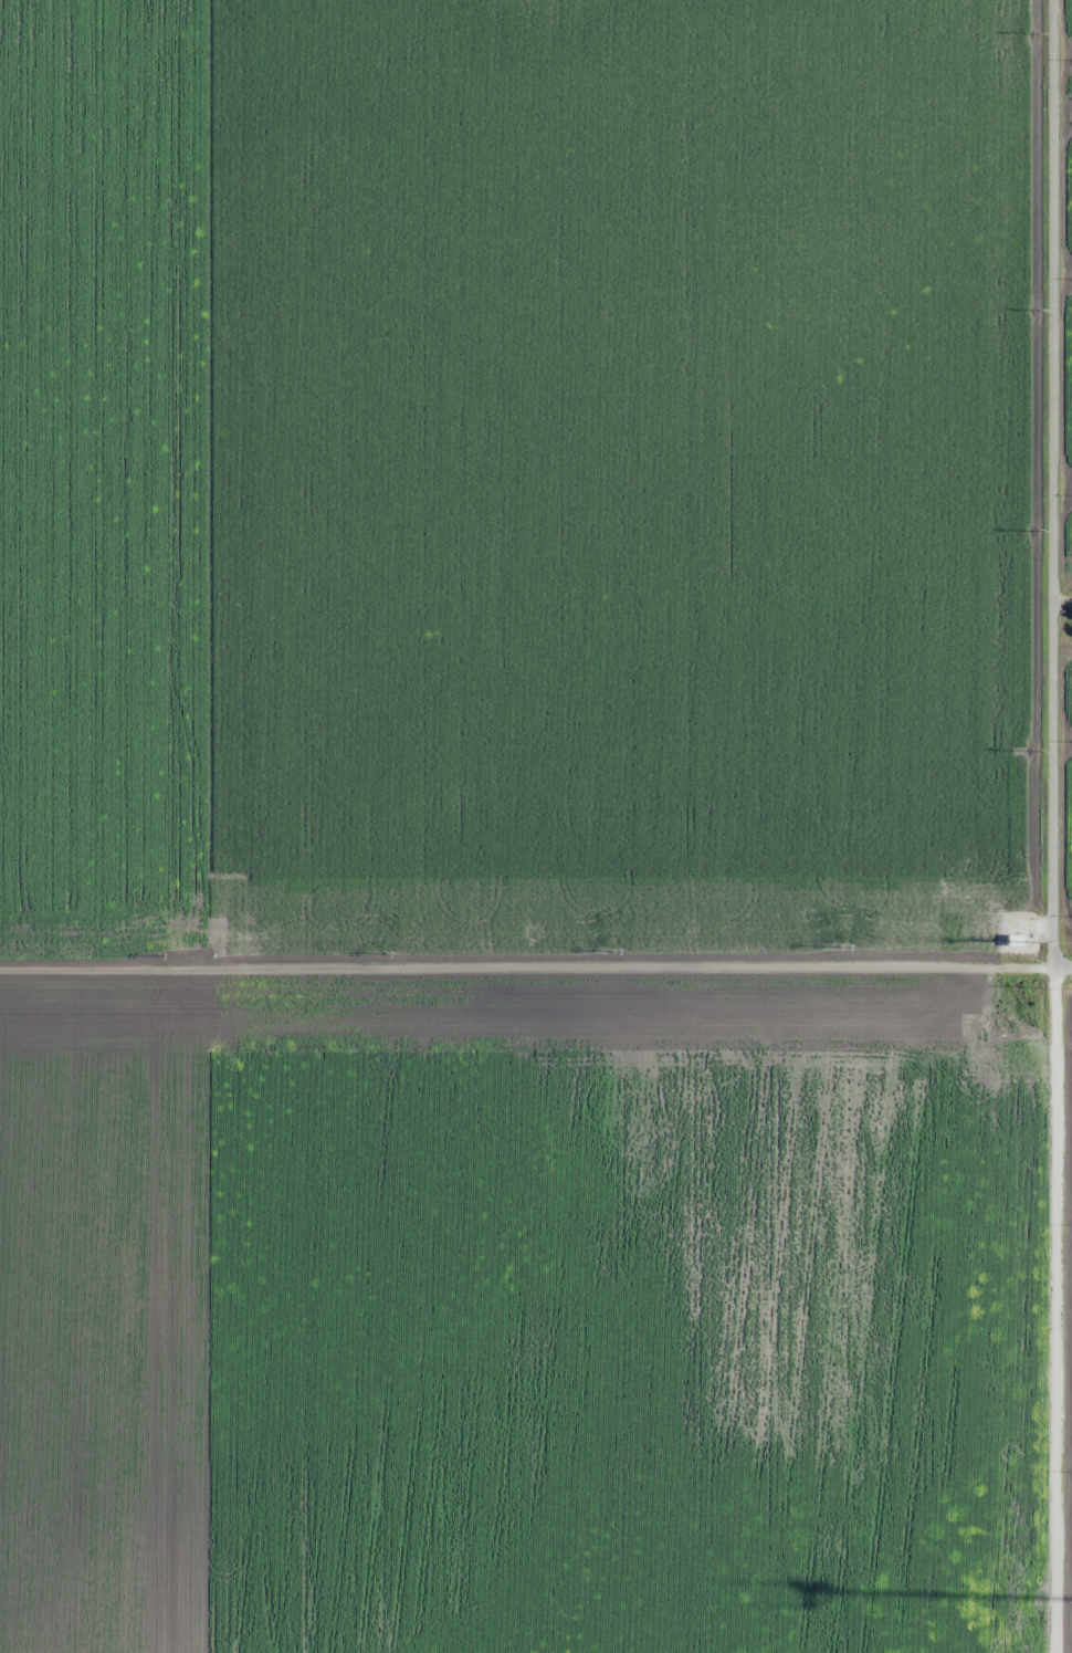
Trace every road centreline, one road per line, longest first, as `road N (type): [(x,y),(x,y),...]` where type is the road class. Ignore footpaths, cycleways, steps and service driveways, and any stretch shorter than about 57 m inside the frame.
road 1 (residential): [(1049,1652),(1051,0)]
road 2 (track): [(1071,968),(0,969)]

